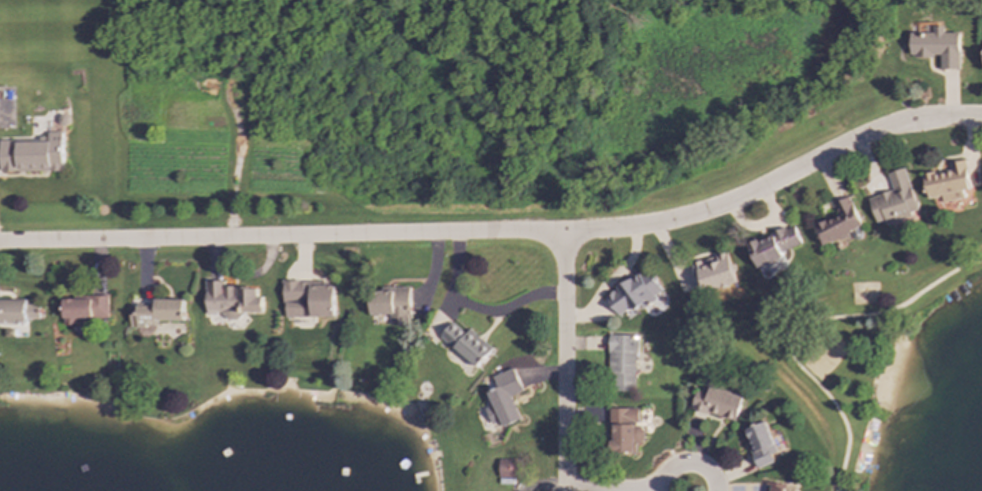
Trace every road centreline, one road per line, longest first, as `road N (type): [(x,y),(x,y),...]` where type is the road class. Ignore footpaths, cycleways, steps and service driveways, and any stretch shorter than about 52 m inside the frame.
road 1 (residential): [(0,244),(654,225),(758,191),(899,124),(981,118)]
road 2 (residential): [(563,233),(563,490)]

